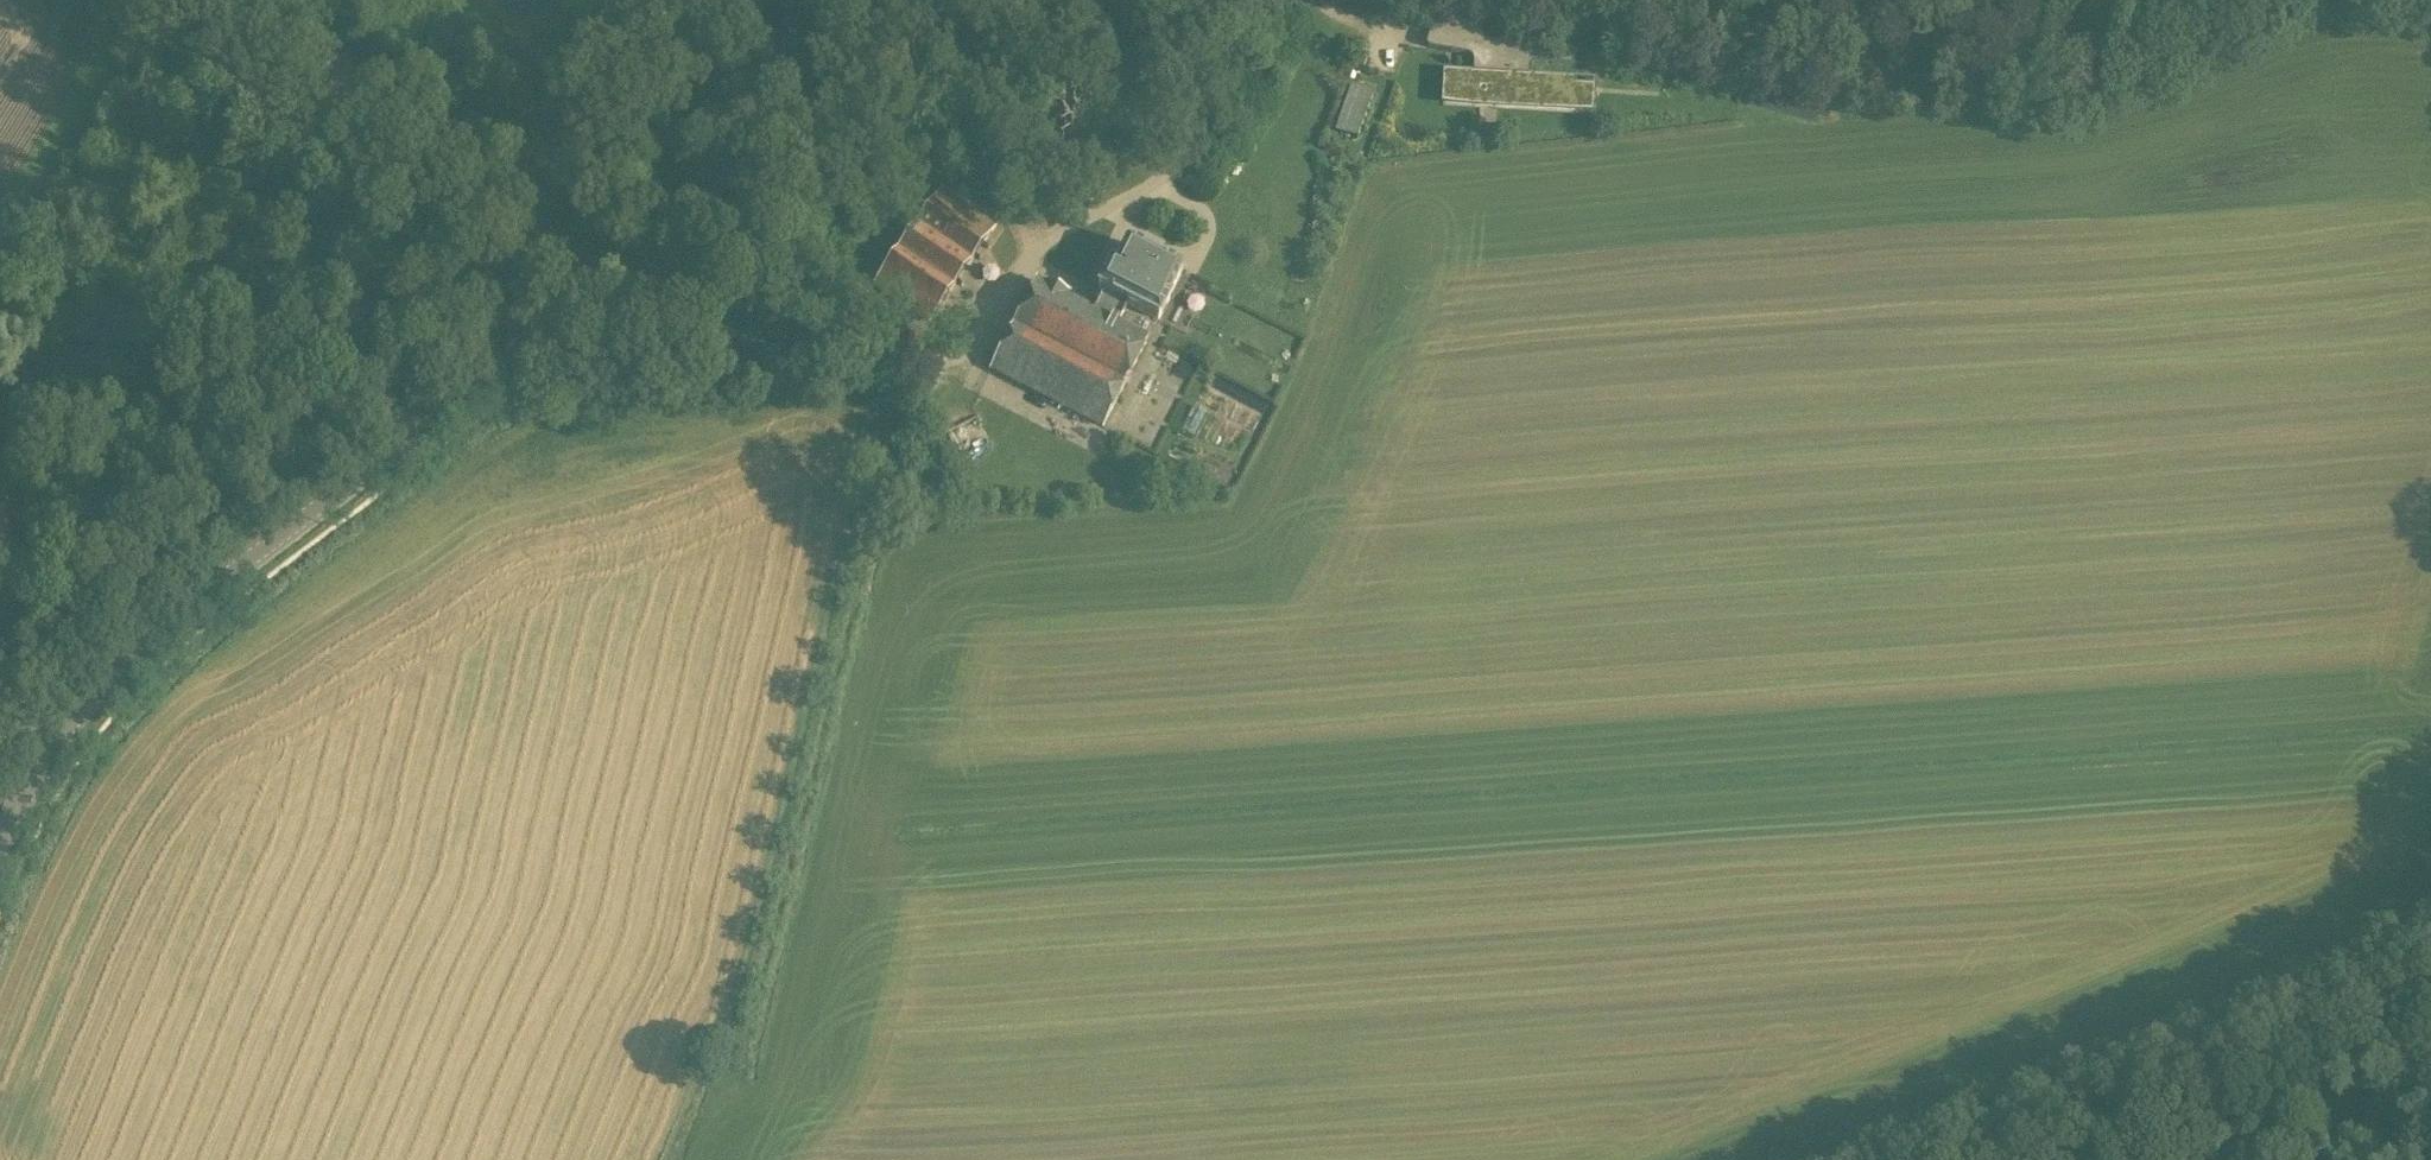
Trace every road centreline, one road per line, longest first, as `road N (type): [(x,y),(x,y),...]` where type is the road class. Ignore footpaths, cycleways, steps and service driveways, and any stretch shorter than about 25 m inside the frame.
road 1 (secondary): [(0,846),(57,738),(170,621),(712,197),(989,0)]
road 2 (track): [(531,340),(478,271),(299,127),(162,0)]

